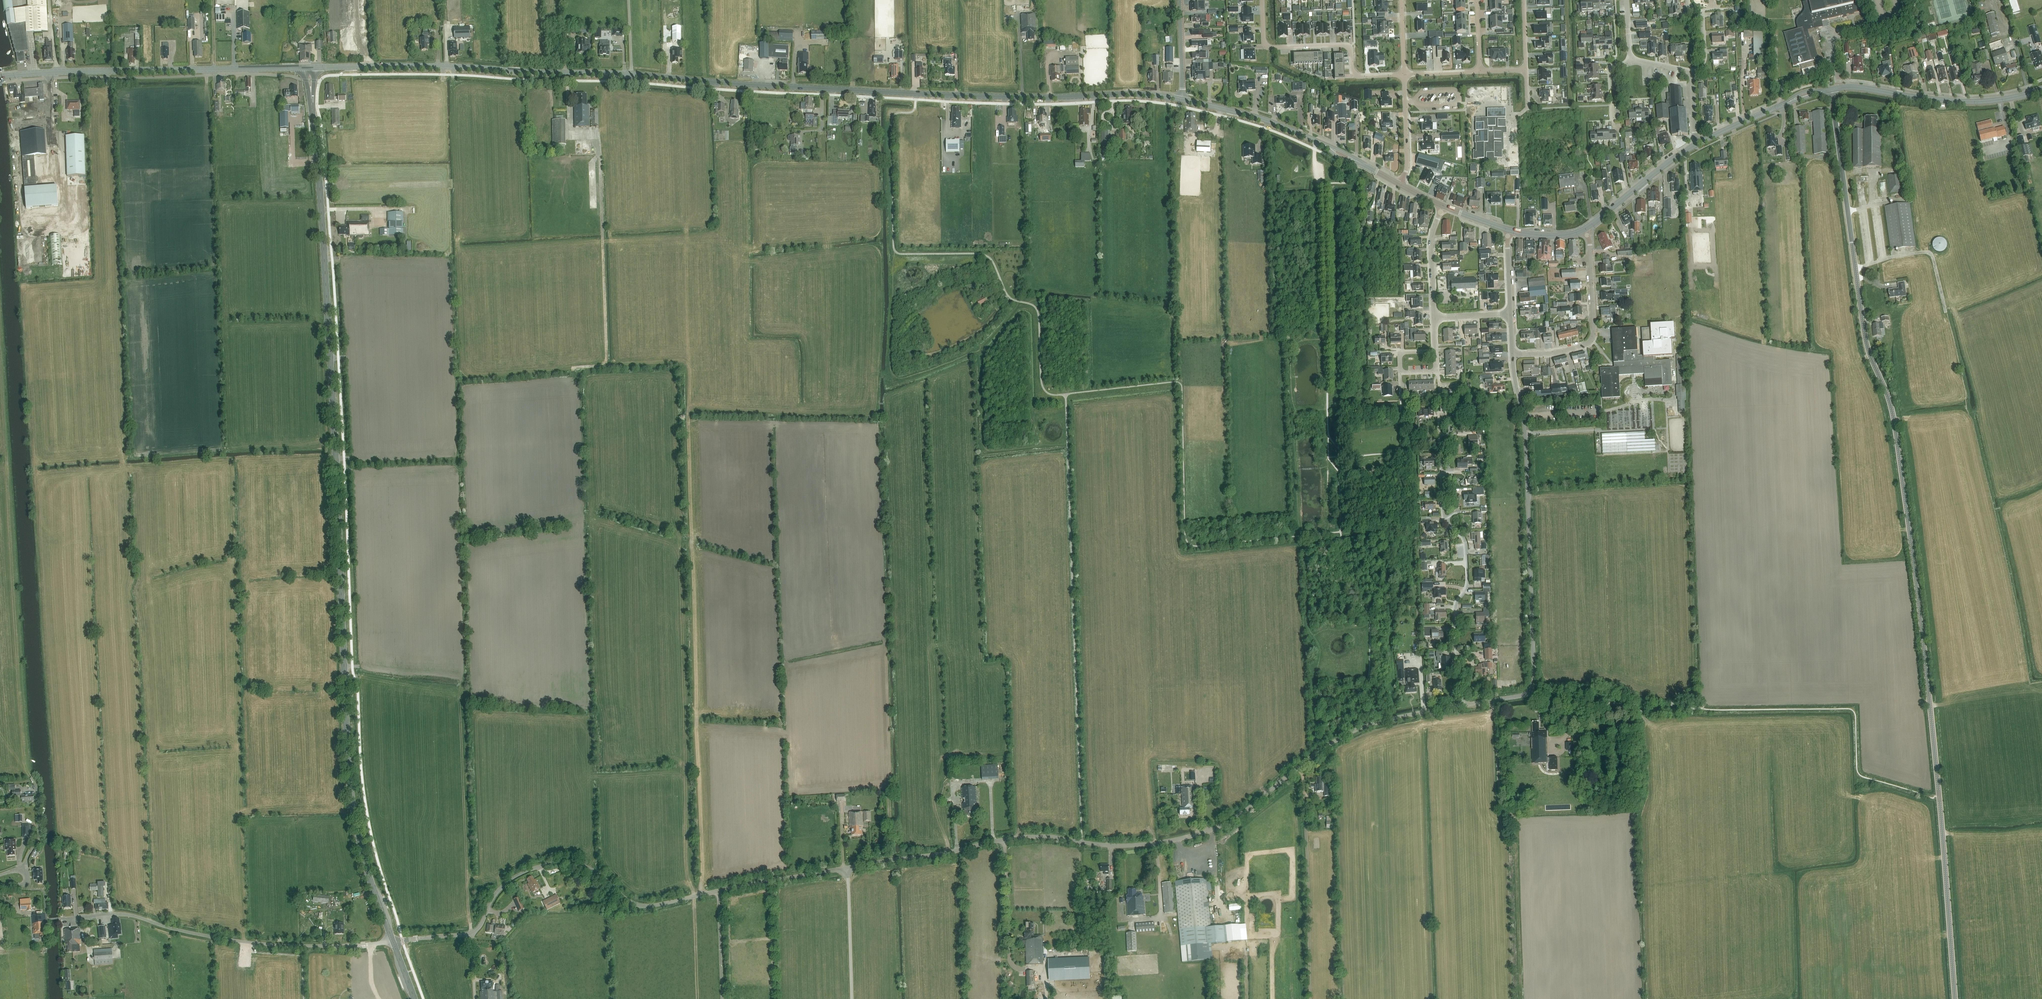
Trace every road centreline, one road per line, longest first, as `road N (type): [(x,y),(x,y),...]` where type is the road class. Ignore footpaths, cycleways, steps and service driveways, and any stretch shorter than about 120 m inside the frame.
road 1 (unclassified): [(393,942),(476,931),(502,886),(559,862),(592,870),(623,898),(651,906),(1004,840),(1124,846),(1177,839),(1230,821),(1344,735),(1465,705)]
road 2 (tertiary): [(1955,998),(1919,599),(1892,406),(1864,330),(1832,89)]
road 3 (secondary): [(1182,100),(314,67)]
road 4 (primary): [(393,942),(366,870),(347,761),(312,105)]
road 5 (unclassified): [(77,917),(125,915),(255,944),(393,942)]
road 6 (unclassified): [(1465,705),(1454,609),(1467,579),(1461,538),(1441,510),(1441,402)]
road 7 (primary): [(0,77),(306,68)]
road 8 (unclassified): [(1534,695),(1523,417)]
road 9 (secondary): [(1832,89),(1967,102),(2041,89)]
road 10 (residential): [(1262,0),(1268,46),(1343,45),(1355,74),(1404,75)]
road 11 (residential): [(1512,354),(1592,340),(1584,230)]
road 12 (secondary): [(1320,142),(1182,100)]
road 13 (secondary): [(1584,230),(1697,144)]

